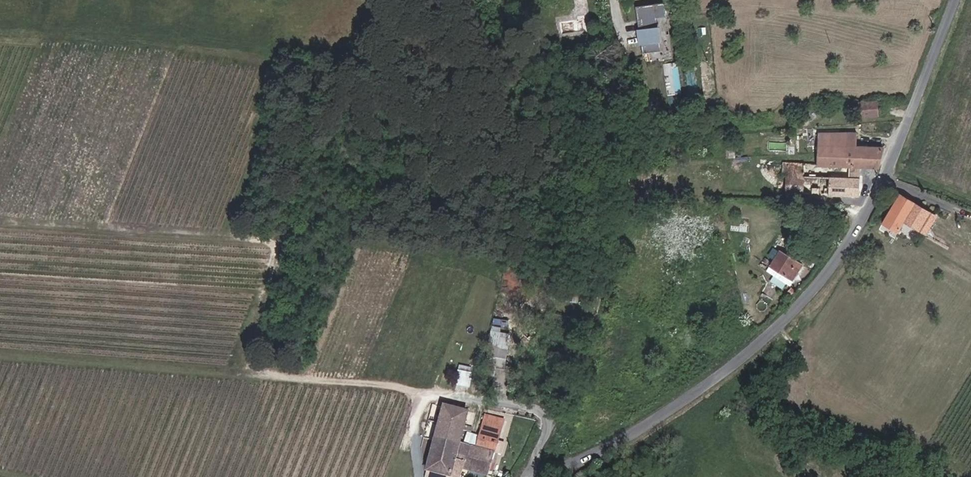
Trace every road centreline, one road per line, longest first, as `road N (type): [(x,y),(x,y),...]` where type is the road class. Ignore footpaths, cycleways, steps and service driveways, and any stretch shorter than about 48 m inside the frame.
road 1 (unclassified): [(956,0),(871,208),(792,311),(648,412),(551,459),(533,476)]
road 2 (track): [(551,459),(607,356),(644,232),(644,150),(617,0)]

